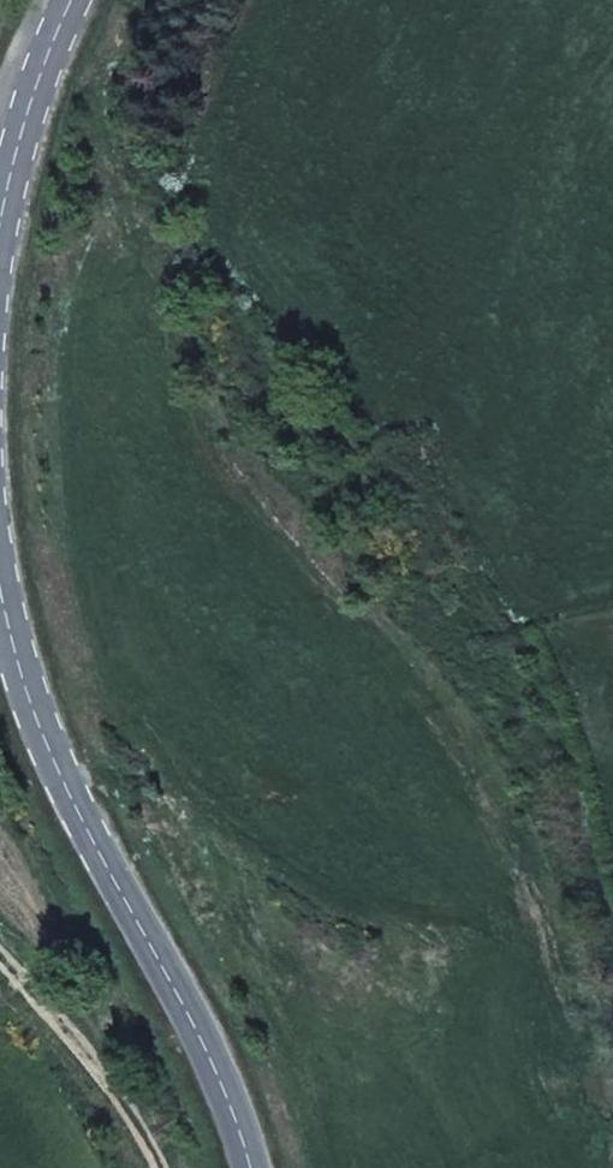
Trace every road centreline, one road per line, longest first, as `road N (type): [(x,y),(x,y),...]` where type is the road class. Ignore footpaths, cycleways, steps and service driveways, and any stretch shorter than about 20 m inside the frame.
road 1 (secondary): [(0,579),(12,644),(57,768),(188,1009),(252,1167)]
road 2 (secondary): [(73,0),(31,101),(0,216)]

